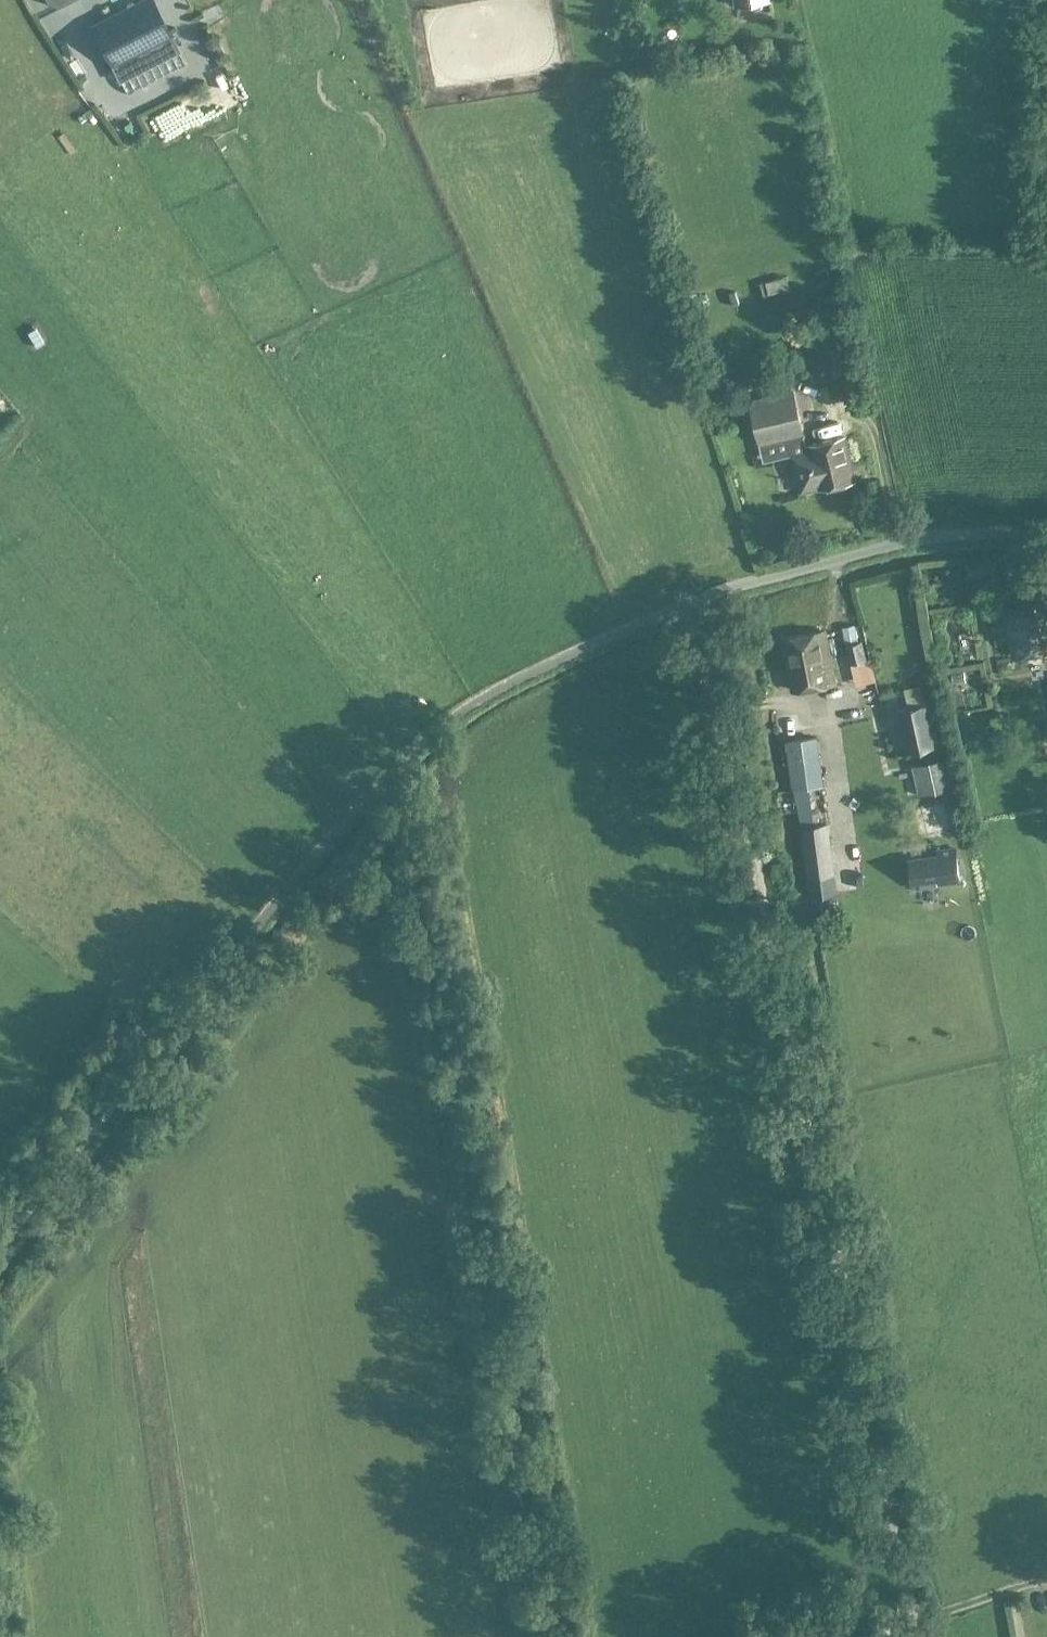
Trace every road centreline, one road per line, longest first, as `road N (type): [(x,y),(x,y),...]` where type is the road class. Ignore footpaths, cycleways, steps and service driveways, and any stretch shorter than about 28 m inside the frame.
road 1 (track): [(915,1636),(696,601)]
road 2 (unclassified): [(696,601),(552,663),(429,736),(242,945)]
road 3 (unclassified): [(696,601),(926,537),(1046,531)]

